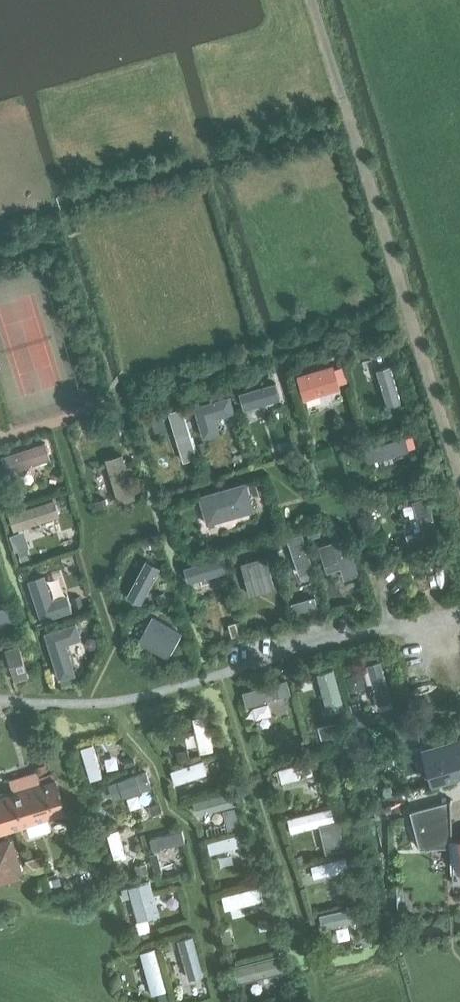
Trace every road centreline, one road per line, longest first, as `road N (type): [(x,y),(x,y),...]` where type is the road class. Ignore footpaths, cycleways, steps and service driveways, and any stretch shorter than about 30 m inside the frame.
road 1 (track): [(0,704),(119,704),(459,605)]

